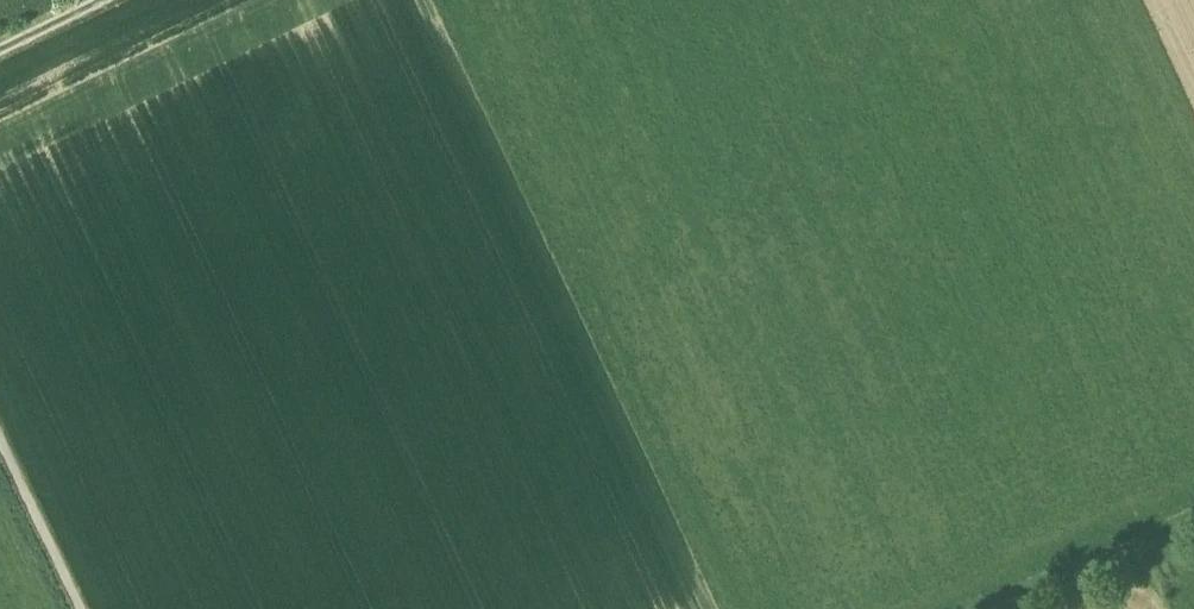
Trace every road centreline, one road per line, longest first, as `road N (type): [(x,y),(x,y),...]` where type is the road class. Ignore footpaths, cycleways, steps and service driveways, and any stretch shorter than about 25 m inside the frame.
road 1 (track): [(1193,518),(993,608)]
road 2 (track): [(0,441),(80,608)]

